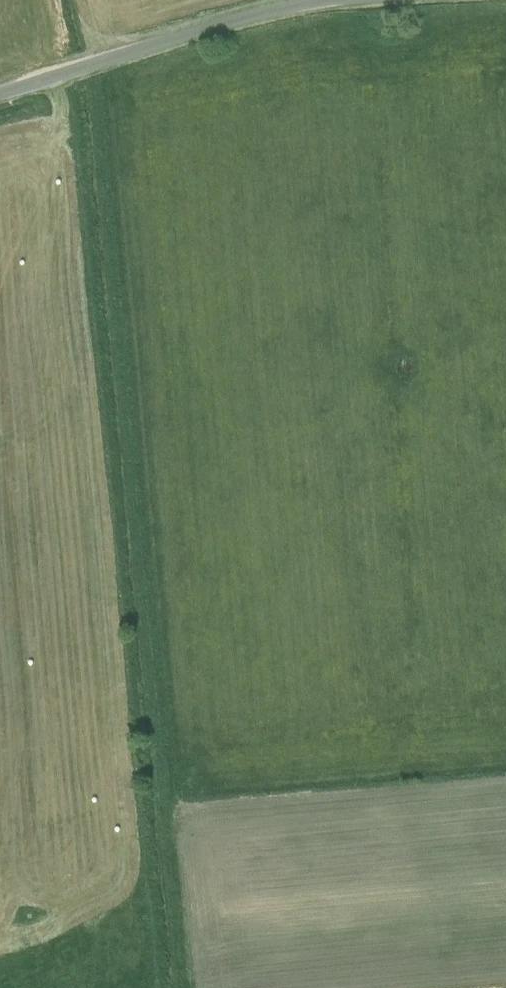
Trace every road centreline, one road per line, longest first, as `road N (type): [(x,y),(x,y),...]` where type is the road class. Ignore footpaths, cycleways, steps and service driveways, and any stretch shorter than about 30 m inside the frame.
road 1 (unclassified): [(323,0),(0,93)]

